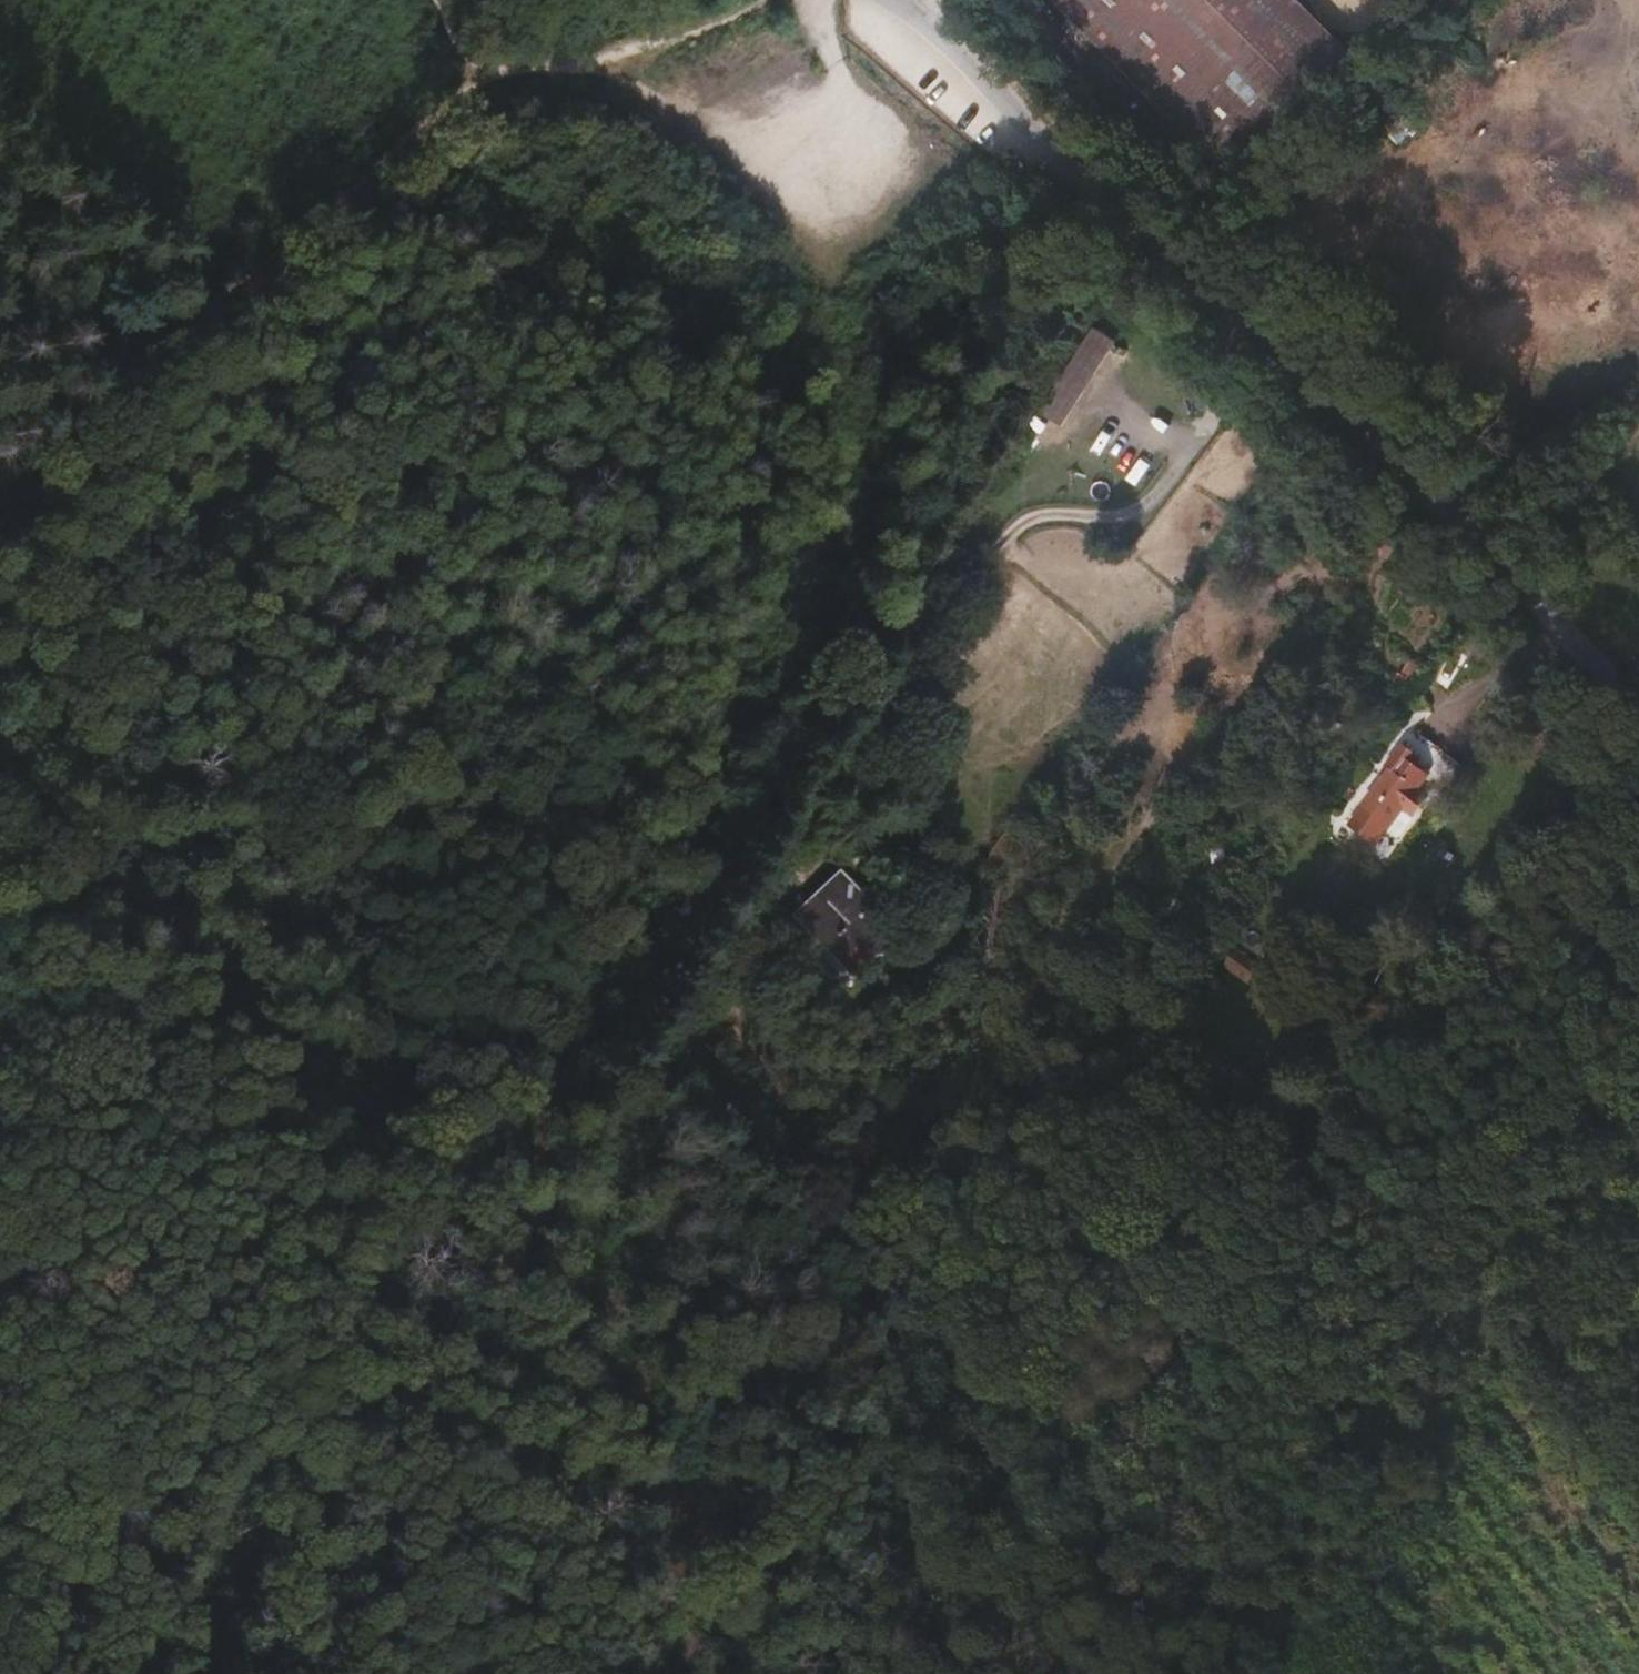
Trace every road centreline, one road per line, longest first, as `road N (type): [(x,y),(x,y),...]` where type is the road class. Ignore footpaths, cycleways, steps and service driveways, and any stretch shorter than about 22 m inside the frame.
road 1 (unclassified): [(880,0),(1301,380),(1504,574),(1638,723)]

